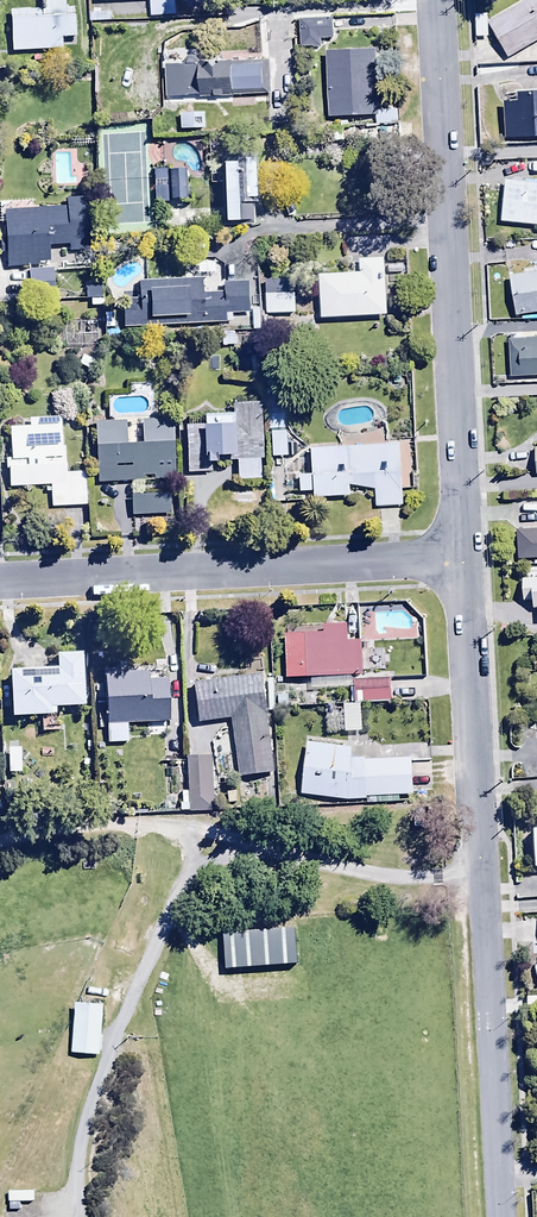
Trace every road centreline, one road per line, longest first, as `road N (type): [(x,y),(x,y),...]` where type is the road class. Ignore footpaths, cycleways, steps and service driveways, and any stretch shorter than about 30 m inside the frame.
road 1 (residential): [(498,1216),(463,559)]
road 2 (residential): [(463,559),(435,0)]
road 3 (residential): [(463,559),(0,582)]

